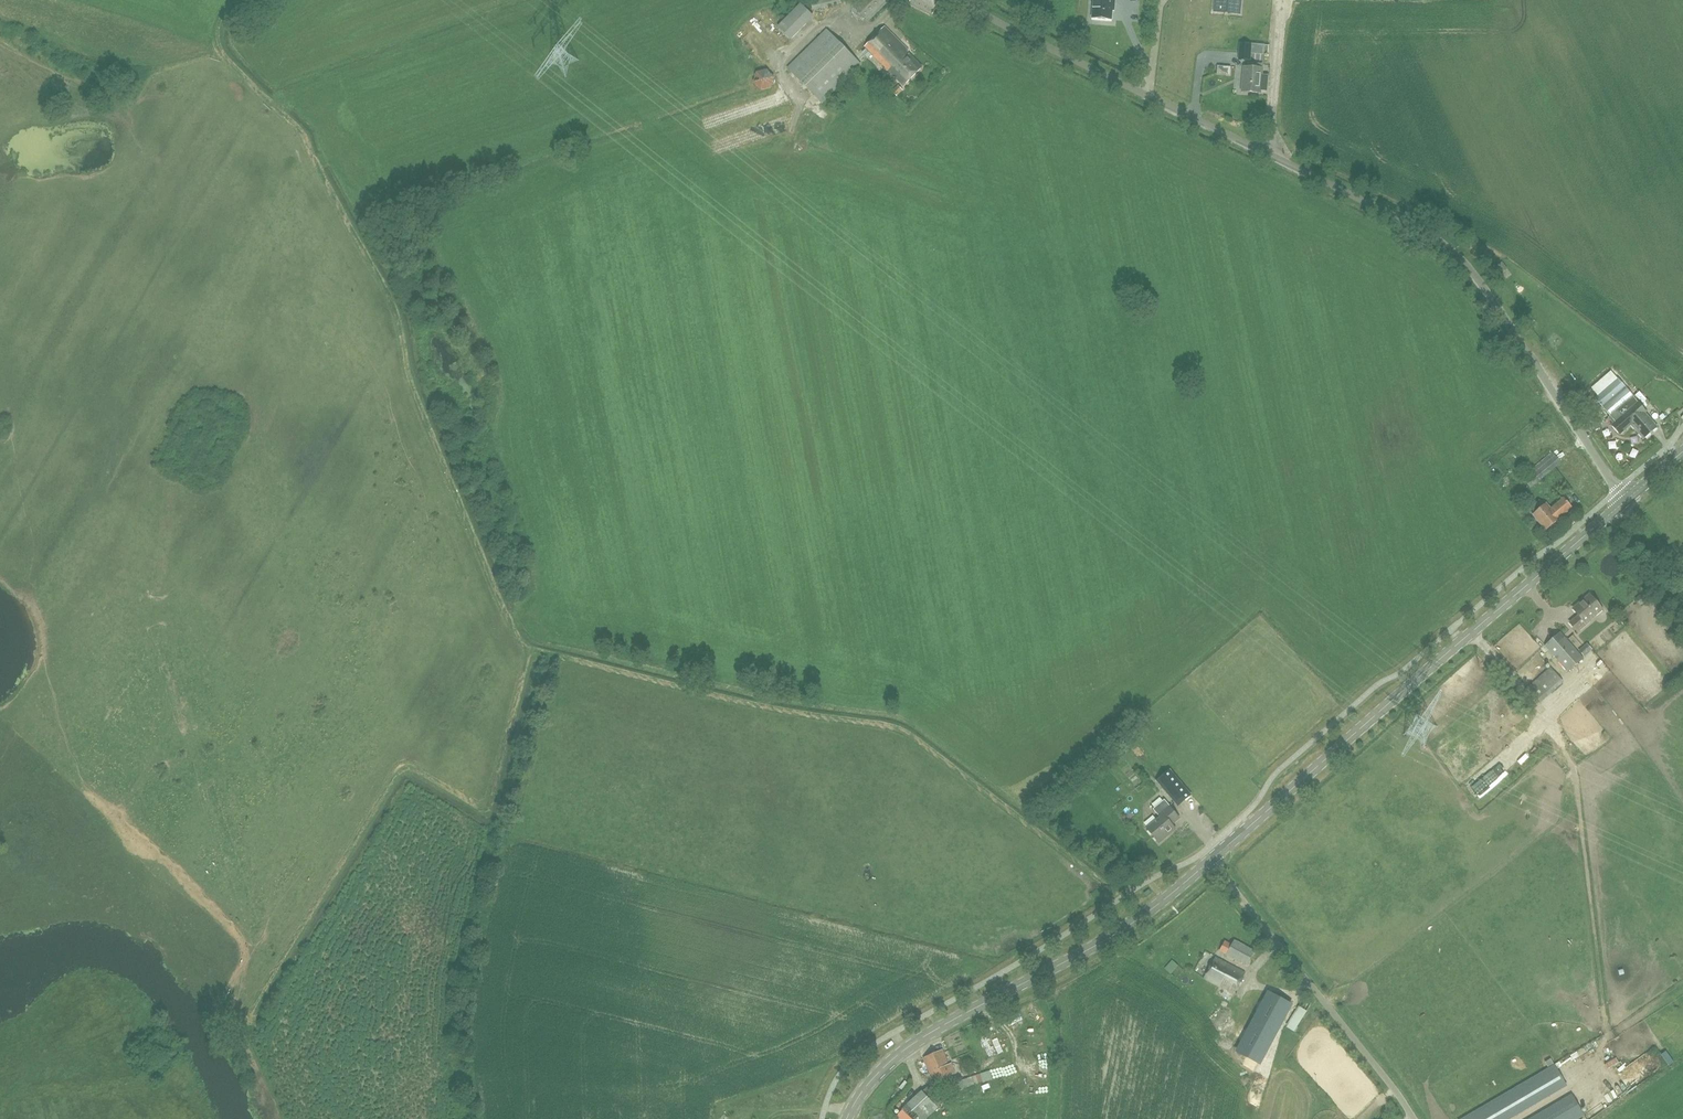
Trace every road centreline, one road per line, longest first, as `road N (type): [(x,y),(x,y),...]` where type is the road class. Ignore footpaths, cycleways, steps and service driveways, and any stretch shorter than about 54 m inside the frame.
road 1 (unclassified): [(1626,500),(1448,247),(964,0)]
road 2 (tertiary): [(1210,860),(1626,500)]
road 3 (tertiary): [(846,1118),(875,1076),(912,1044),(1112,937),(1210,860)]
road 4 (unclassified): [(1210,860),(1413,1118)]

